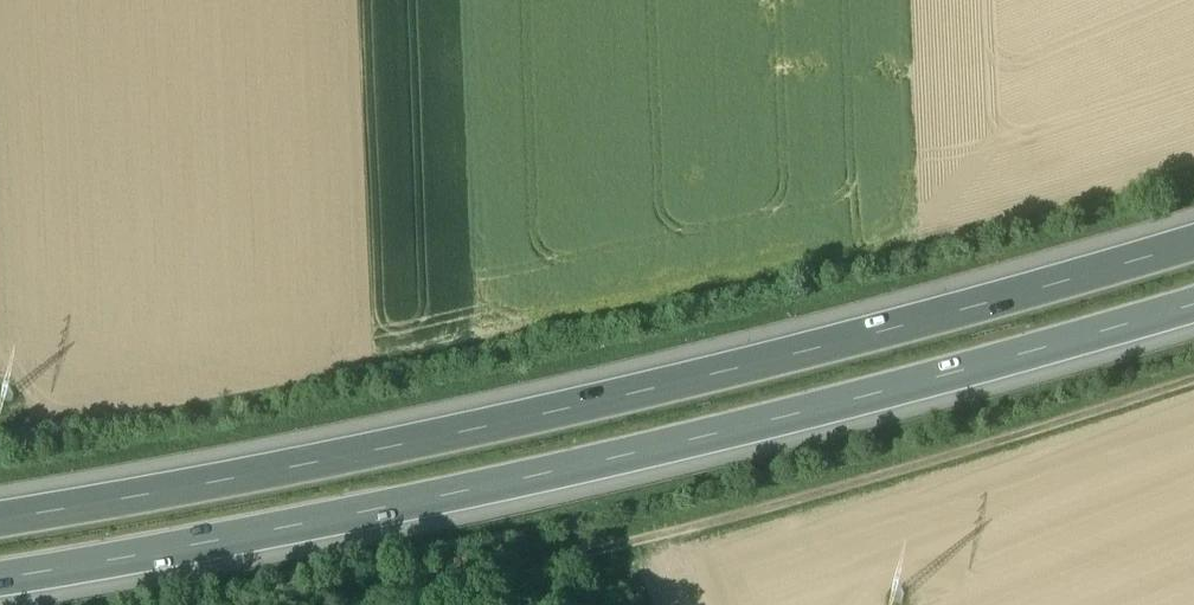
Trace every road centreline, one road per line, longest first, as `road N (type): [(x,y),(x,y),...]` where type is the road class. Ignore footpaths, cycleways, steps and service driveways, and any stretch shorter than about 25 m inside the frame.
road 1 (motorway): [(0,594),(225,560),(980,384),(1193,317)]
road 2 (motorway): [(1193,255),(444,437),(0,520)]
road 3 (track): [(338,604),(824,495),(1193,381)]

